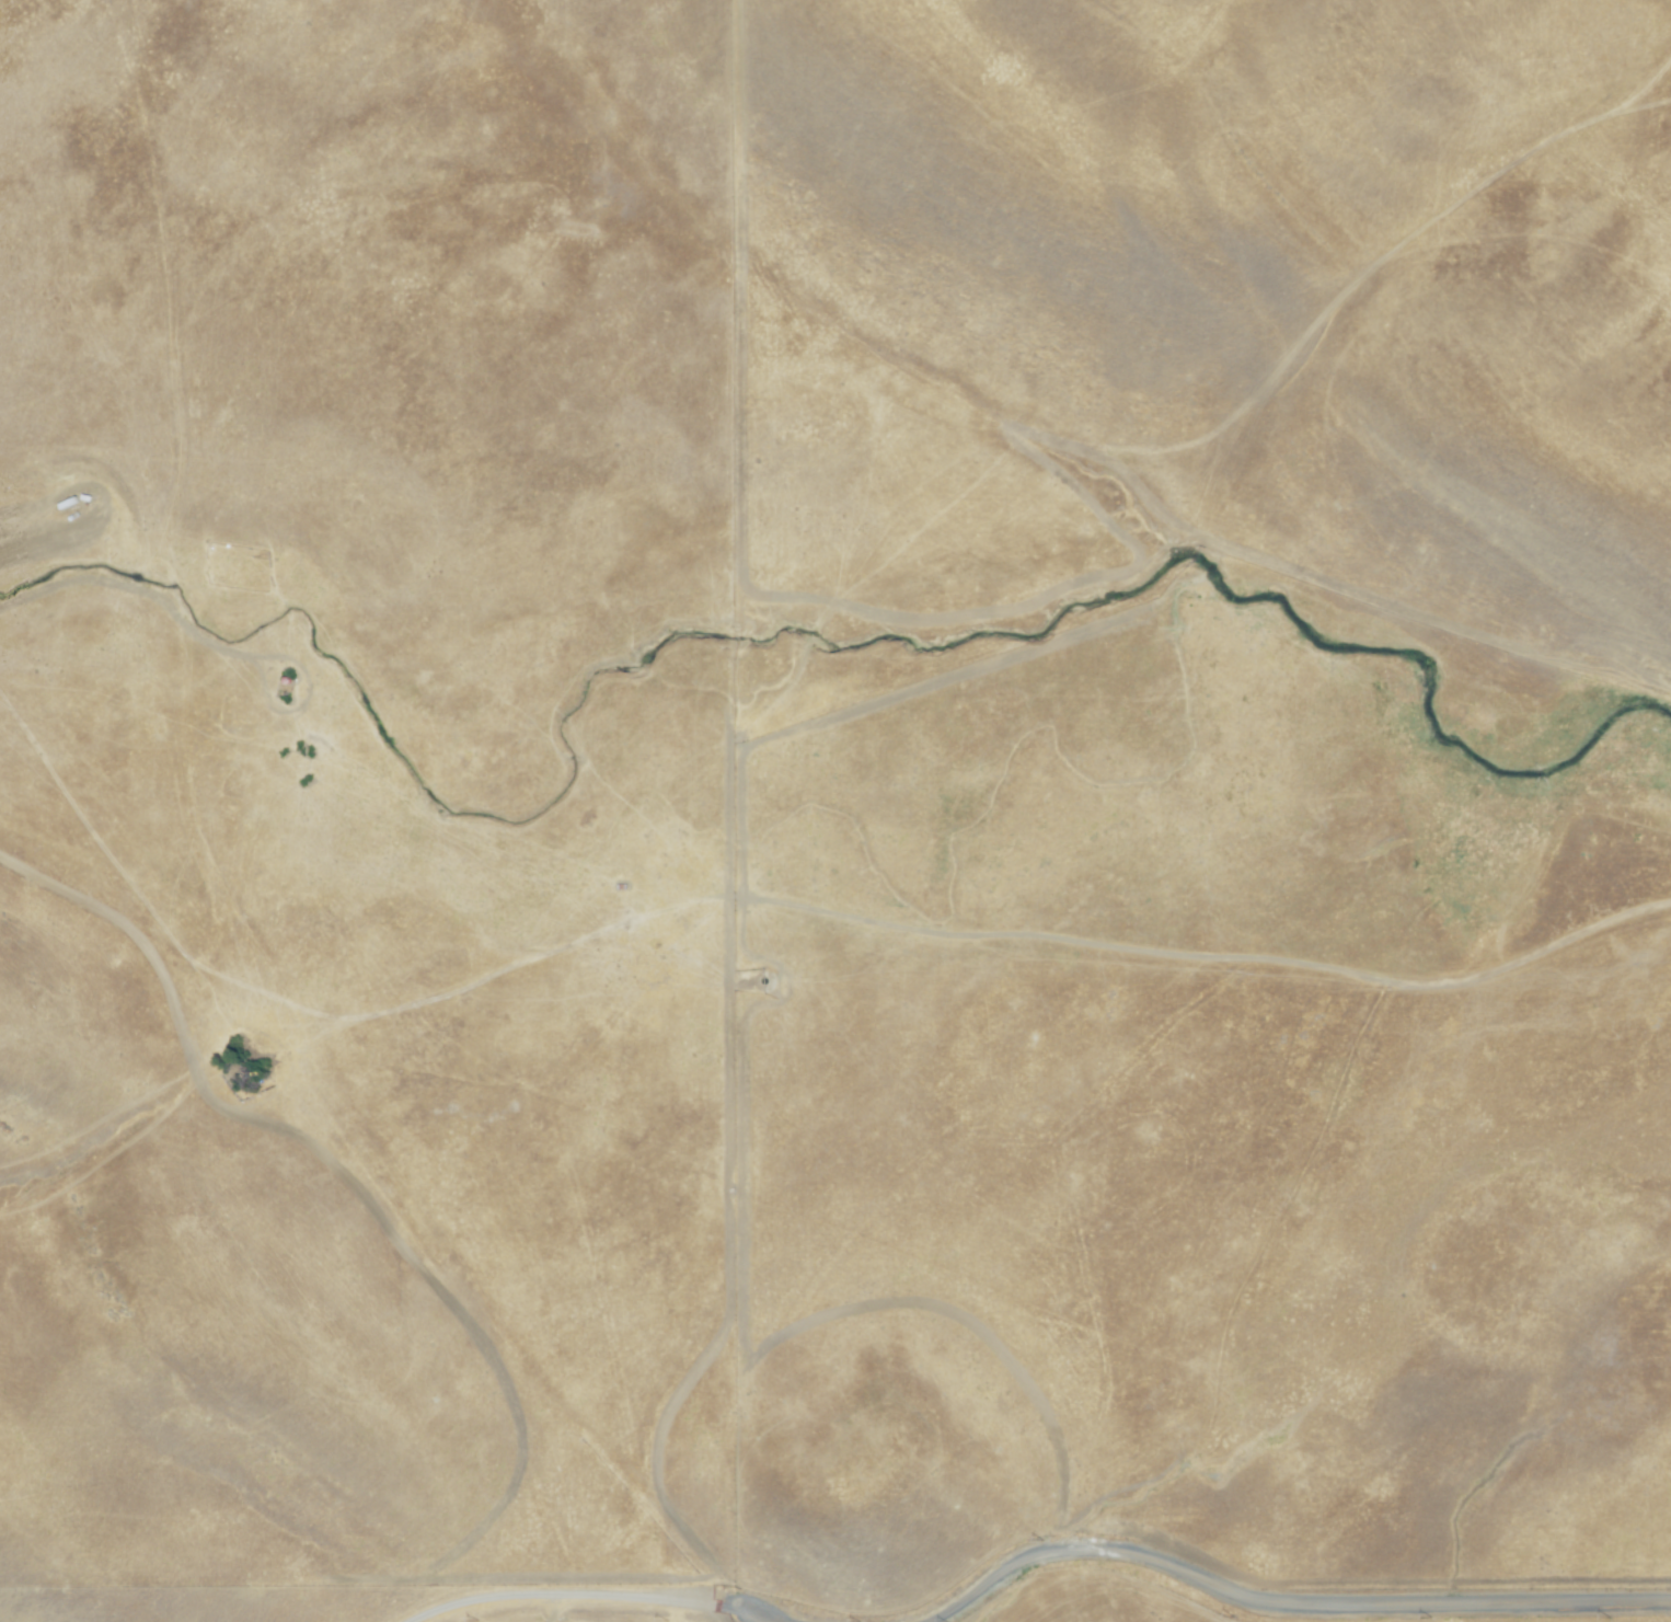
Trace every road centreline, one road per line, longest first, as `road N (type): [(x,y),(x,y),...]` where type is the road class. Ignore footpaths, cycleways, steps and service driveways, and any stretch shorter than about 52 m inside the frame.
road 1 (residential): [(917,1621),(1015,1568),(1082,1549),(1274,1600),(1670,1606)]
road 2 (residential): [(407,1621),(494,1601),(680,1600),(717,1600),(810,1621)]

